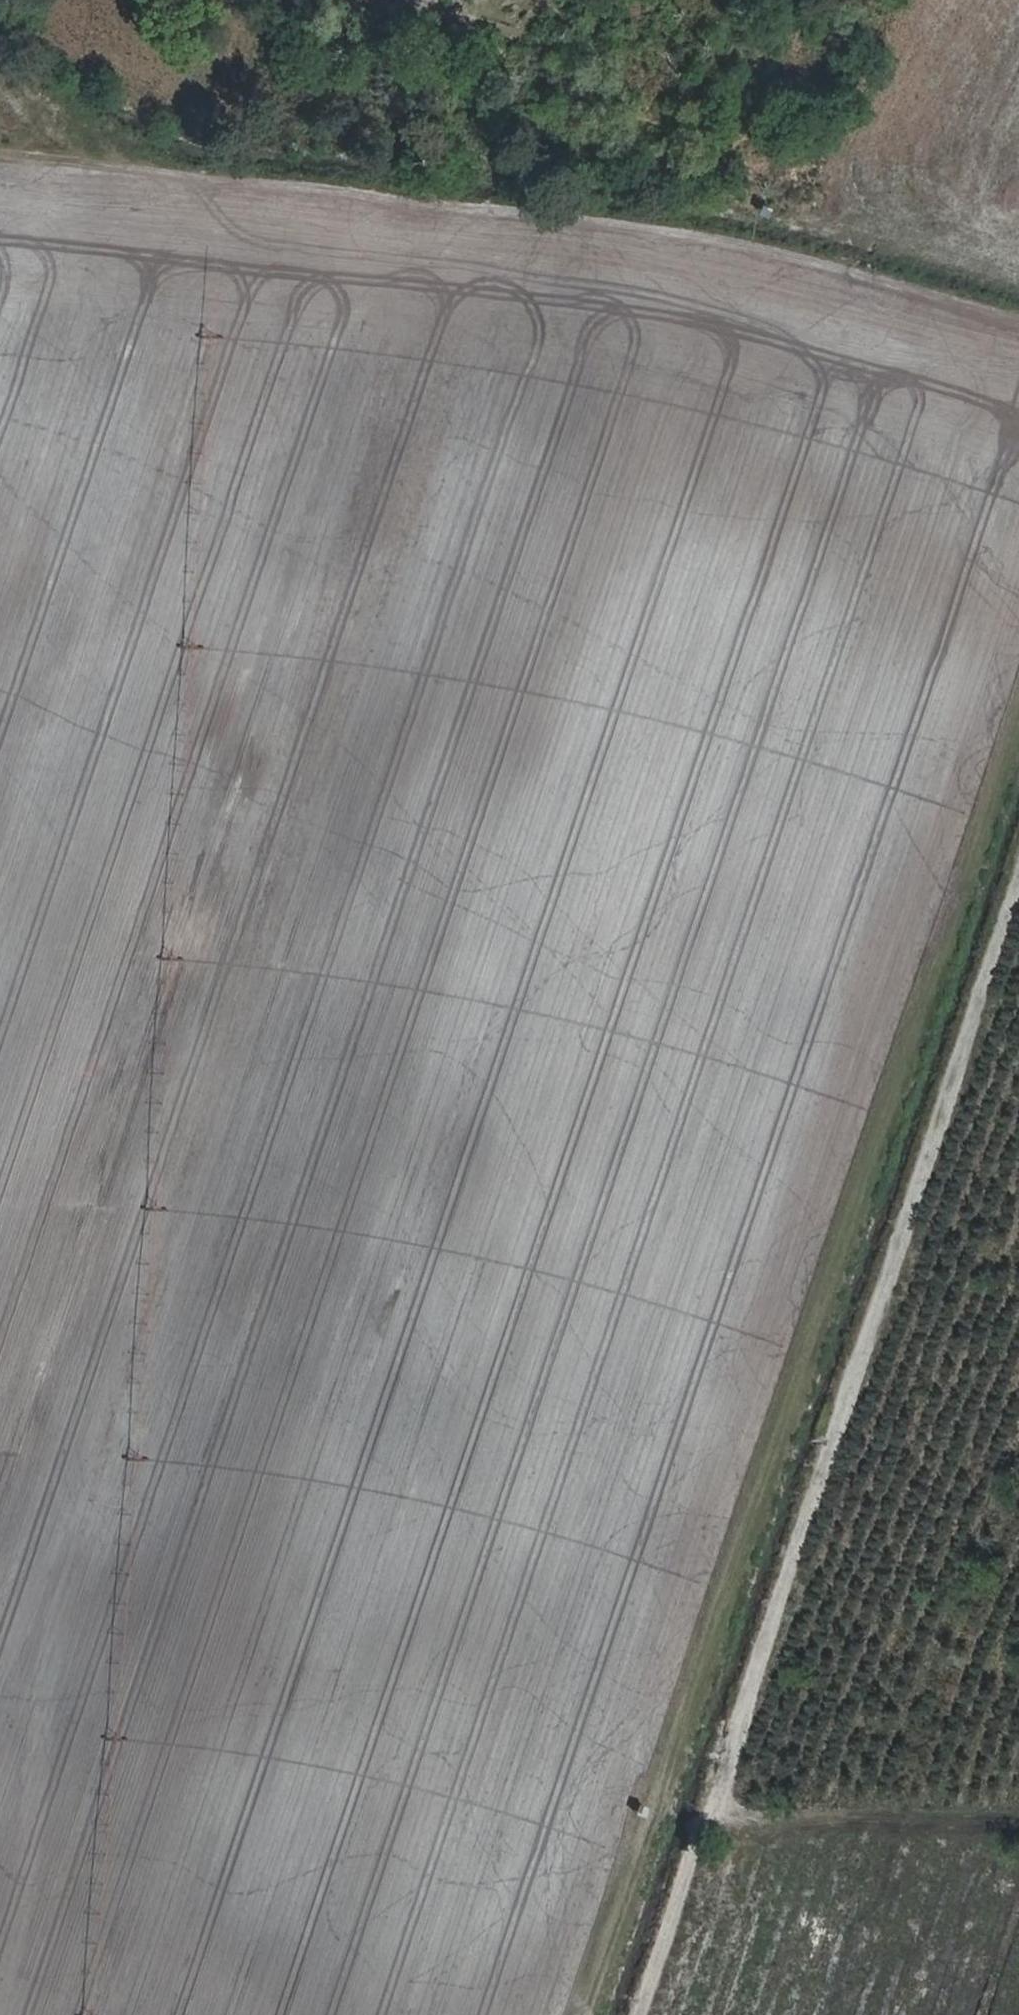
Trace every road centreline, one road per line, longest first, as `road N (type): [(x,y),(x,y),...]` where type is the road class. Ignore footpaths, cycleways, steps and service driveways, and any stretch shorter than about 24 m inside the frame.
road 1 (track): [(1018,897),(639,2014)]
road 2 (track): [(707,1804),(1018,1820)]

